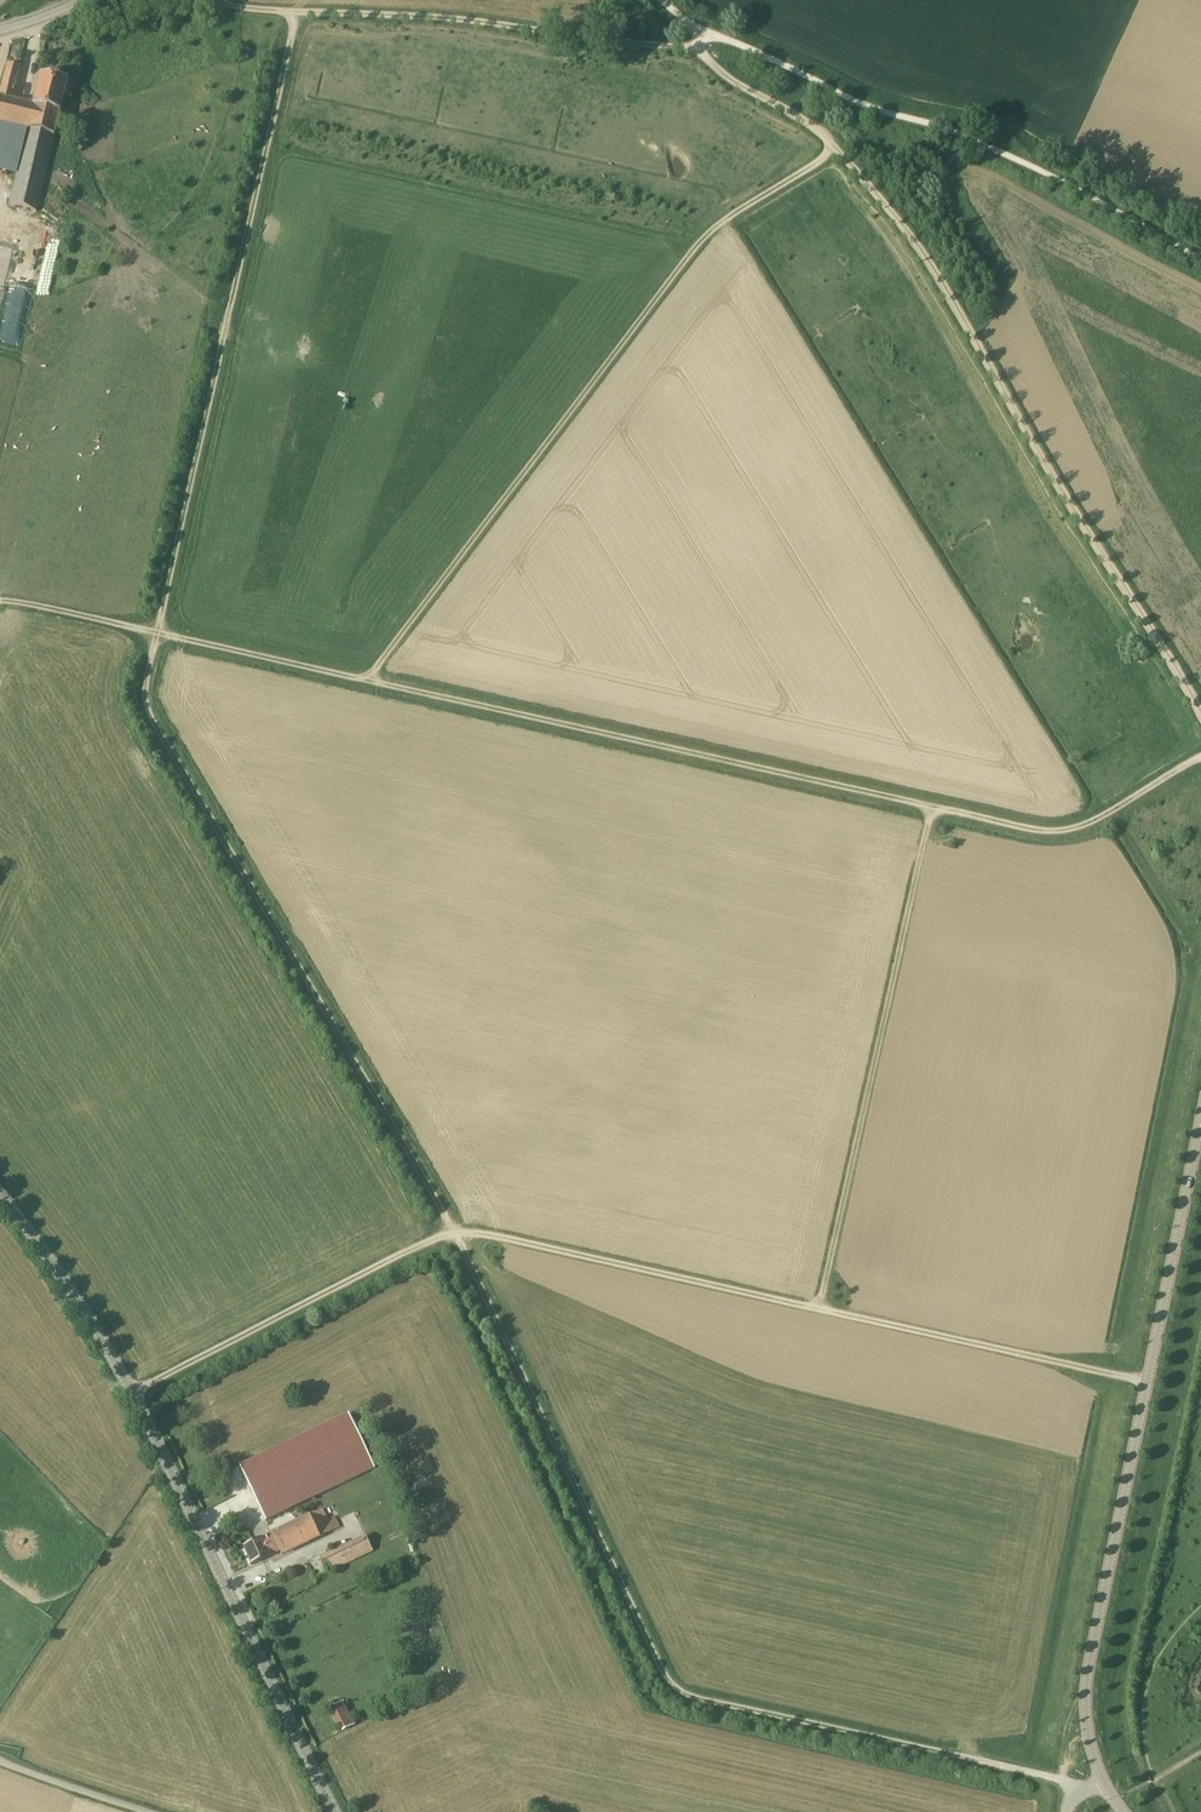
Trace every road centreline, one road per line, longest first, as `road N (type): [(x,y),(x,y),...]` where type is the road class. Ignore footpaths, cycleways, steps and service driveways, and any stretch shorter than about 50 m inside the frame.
road 1 (track): [(1081,1790),(684,1693),(668,1678),(457,1231),(149,707),(146,687),(297,11)]
road 2 (track): [(0,601),(1030,829),(1090,822),(1200,757)]
road 3 (track): [(130,1391),(457,1231),(606,1257),(1149,1382)]
road 4 (track): [(367,681),(702,238),(838,146)]
road 5 (tertiary): [(337,1811),(130,1391),(0,1197)]
road 6 (unclassified): [(1200,1124),(1087,1681),(1088,1728),(1105,1788)]
road 7 (track): [(838,146),(947,285),(1200,717)]
road 8 (track): [(1200,260),(1034,167),(939,125),(855,101),(706,30)]
road 9 (track): [(932,806),(818,1309)]
road 10 (track): [(297,11),(474,20),(697,48),(706,30)]
road 11 (track): [(838,146),(815,125),(729,78),(697,48)]
road 12 (track): [(149,1811),(0,1761)]

